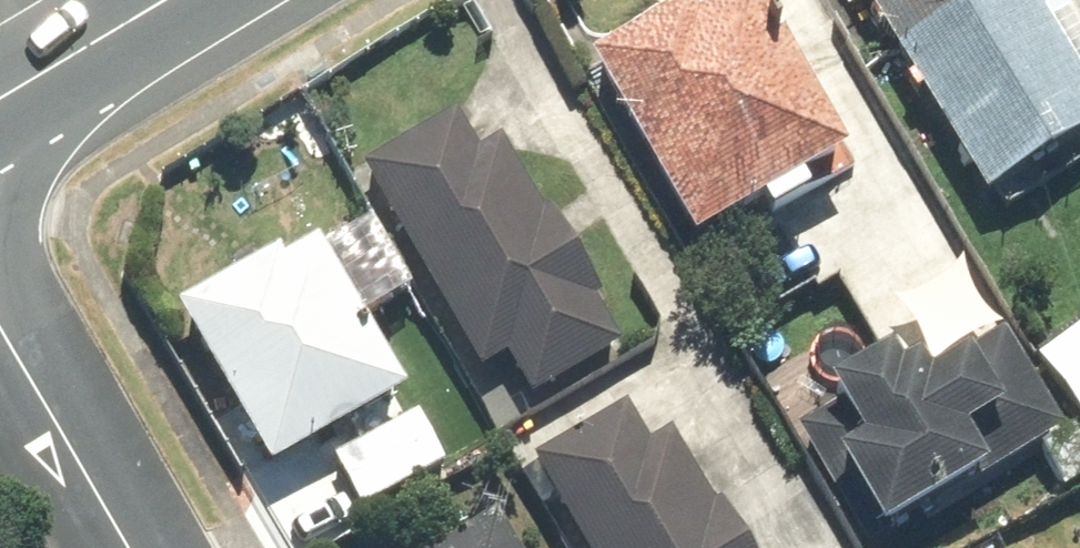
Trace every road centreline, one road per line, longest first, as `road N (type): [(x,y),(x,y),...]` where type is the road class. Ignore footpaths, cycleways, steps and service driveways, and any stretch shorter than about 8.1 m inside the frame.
road 1 (residential): [(126,547),(0,332)]
road 2 (secondary): [(0,98),(162,0)]

